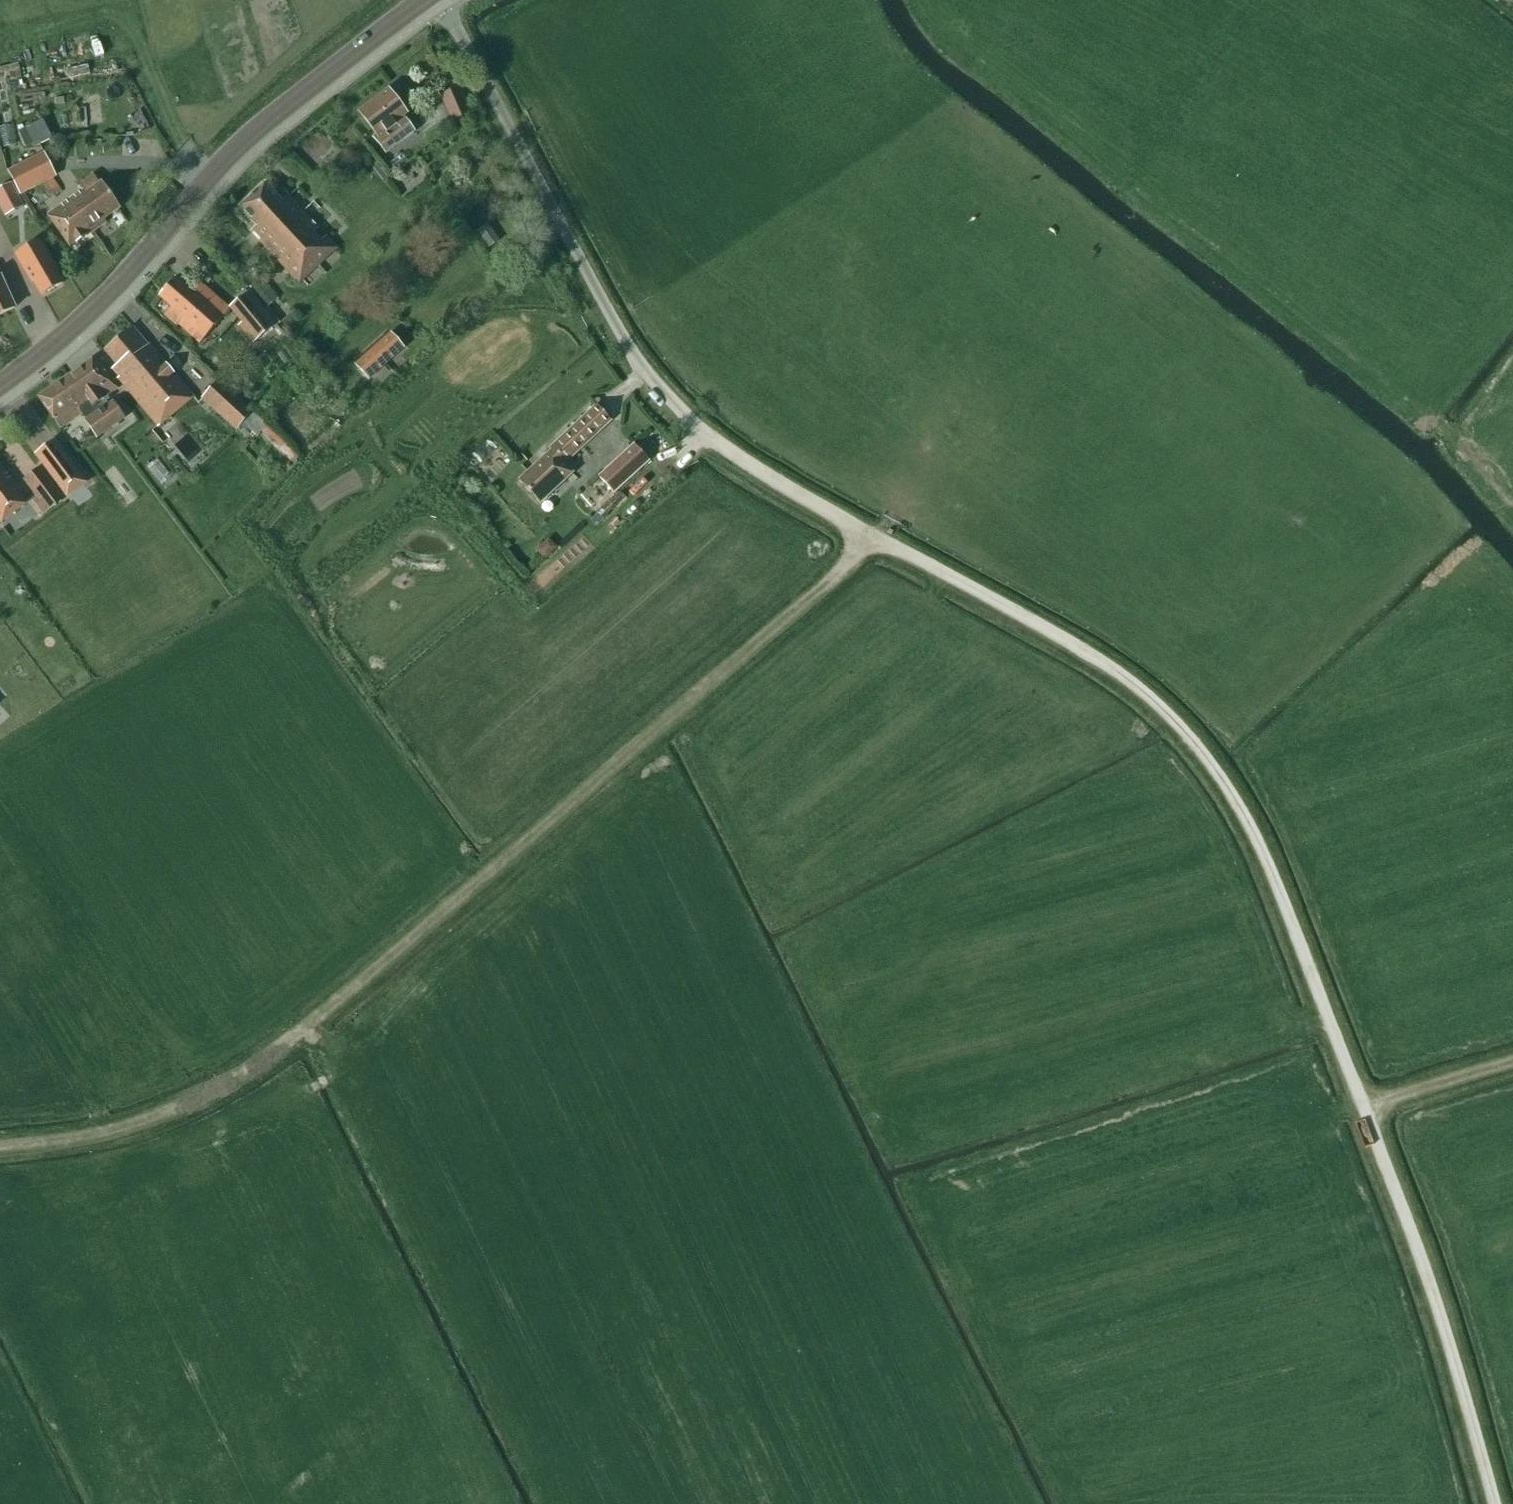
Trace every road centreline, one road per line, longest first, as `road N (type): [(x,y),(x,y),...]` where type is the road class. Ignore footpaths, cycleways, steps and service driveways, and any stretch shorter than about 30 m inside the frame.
road 1 (track): [(1492,1503),(1419,1256),(1365,1108),(1262,853),(1200,750),(1094,657),(712,440)]
road 2 (track): [(869,535),(843,568),(269,1055),(127,1124),(0,1146)]
road 3 (tertiary): [(0,388),(111,296),(250,135),(423,0)]
road 4 (residential): [(712,440),(628,345),(439,0)]
road 5 (track): [(1365,1108),(1512,1062)]

